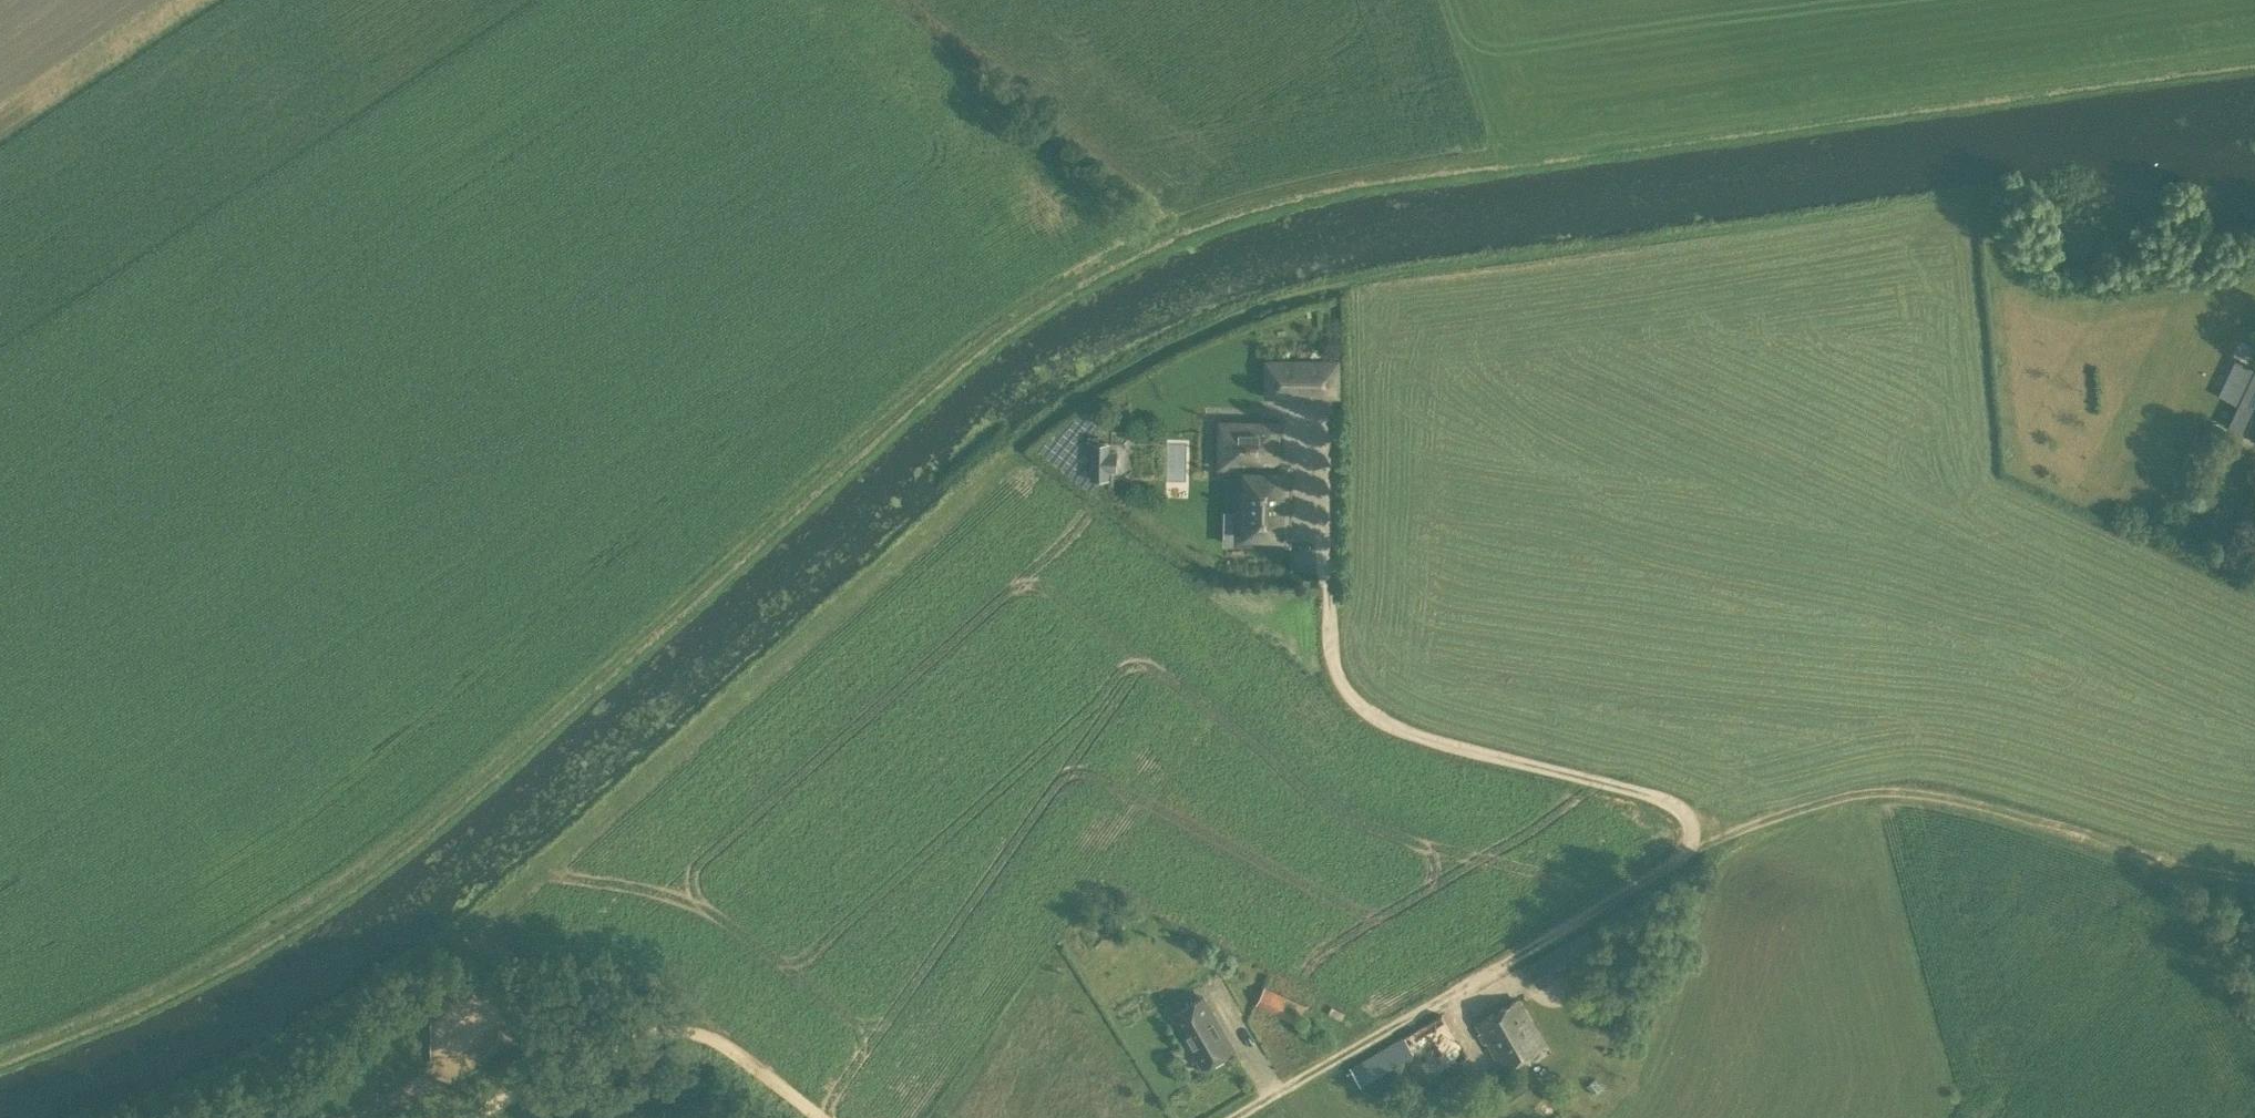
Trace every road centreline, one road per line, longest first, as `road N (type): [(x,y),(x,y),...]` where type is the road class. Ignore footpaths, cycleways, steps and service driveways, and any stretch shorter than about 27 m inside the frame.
road 1 (track): [(1232,1117),(1613,898),(1800,813),(1900,795),(2099,843),(2254,865)]
road 2 (track): [(1702,858),(1679,811),(1656,798),(1413,741),(1347,704),(1331,678),(1321,618),(1317,417)]
road 3 (track): [(473,1117),(679,1021),(799,1117)]

